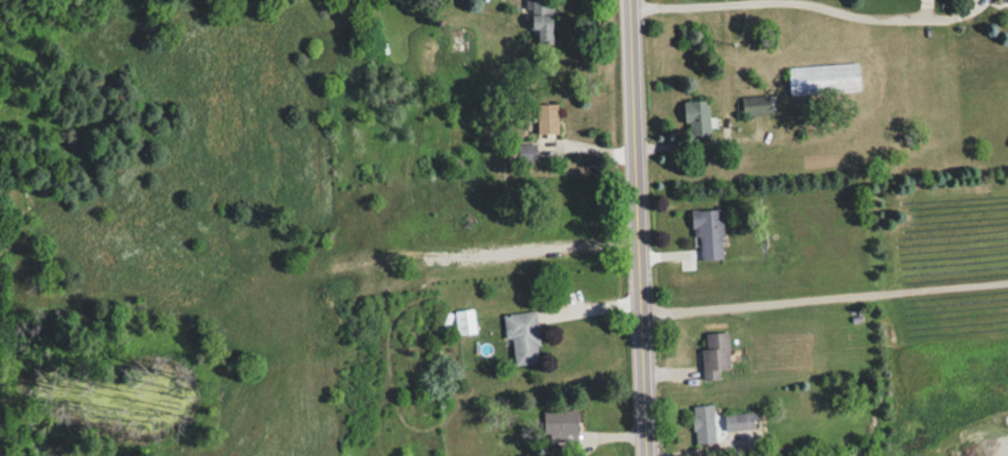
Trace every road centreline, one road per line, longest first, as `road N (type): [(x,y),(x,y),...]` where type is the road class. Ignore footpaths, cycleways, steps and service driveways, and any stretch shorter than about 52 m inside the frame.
road 1 (residential): [(643,455),(630,0)]

